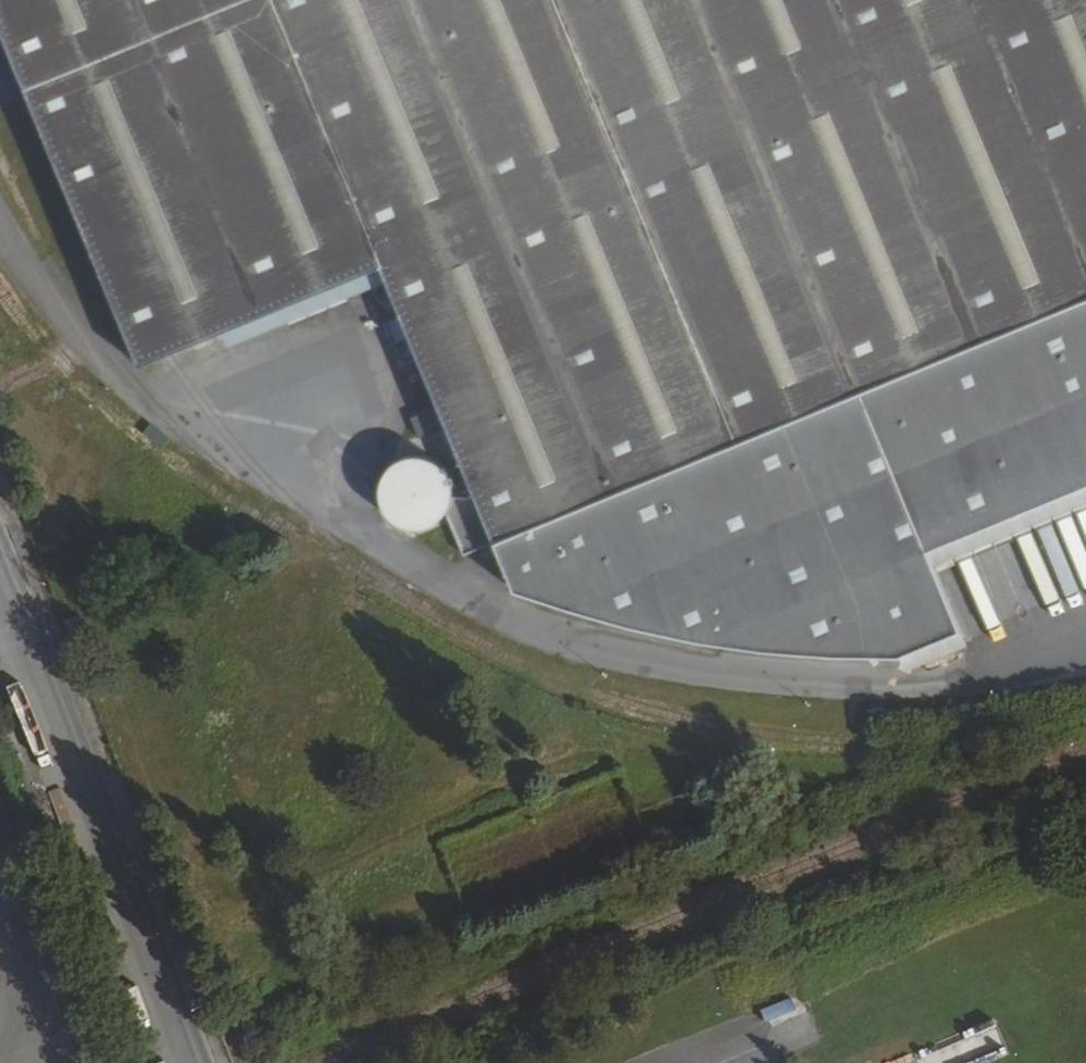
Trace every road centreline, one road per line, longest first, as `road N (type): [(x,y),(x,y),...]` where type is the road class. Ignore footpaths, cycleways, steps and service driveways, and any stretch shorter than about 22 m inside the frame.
road 1 (tertiary): [(191,1062),(0,570)]

